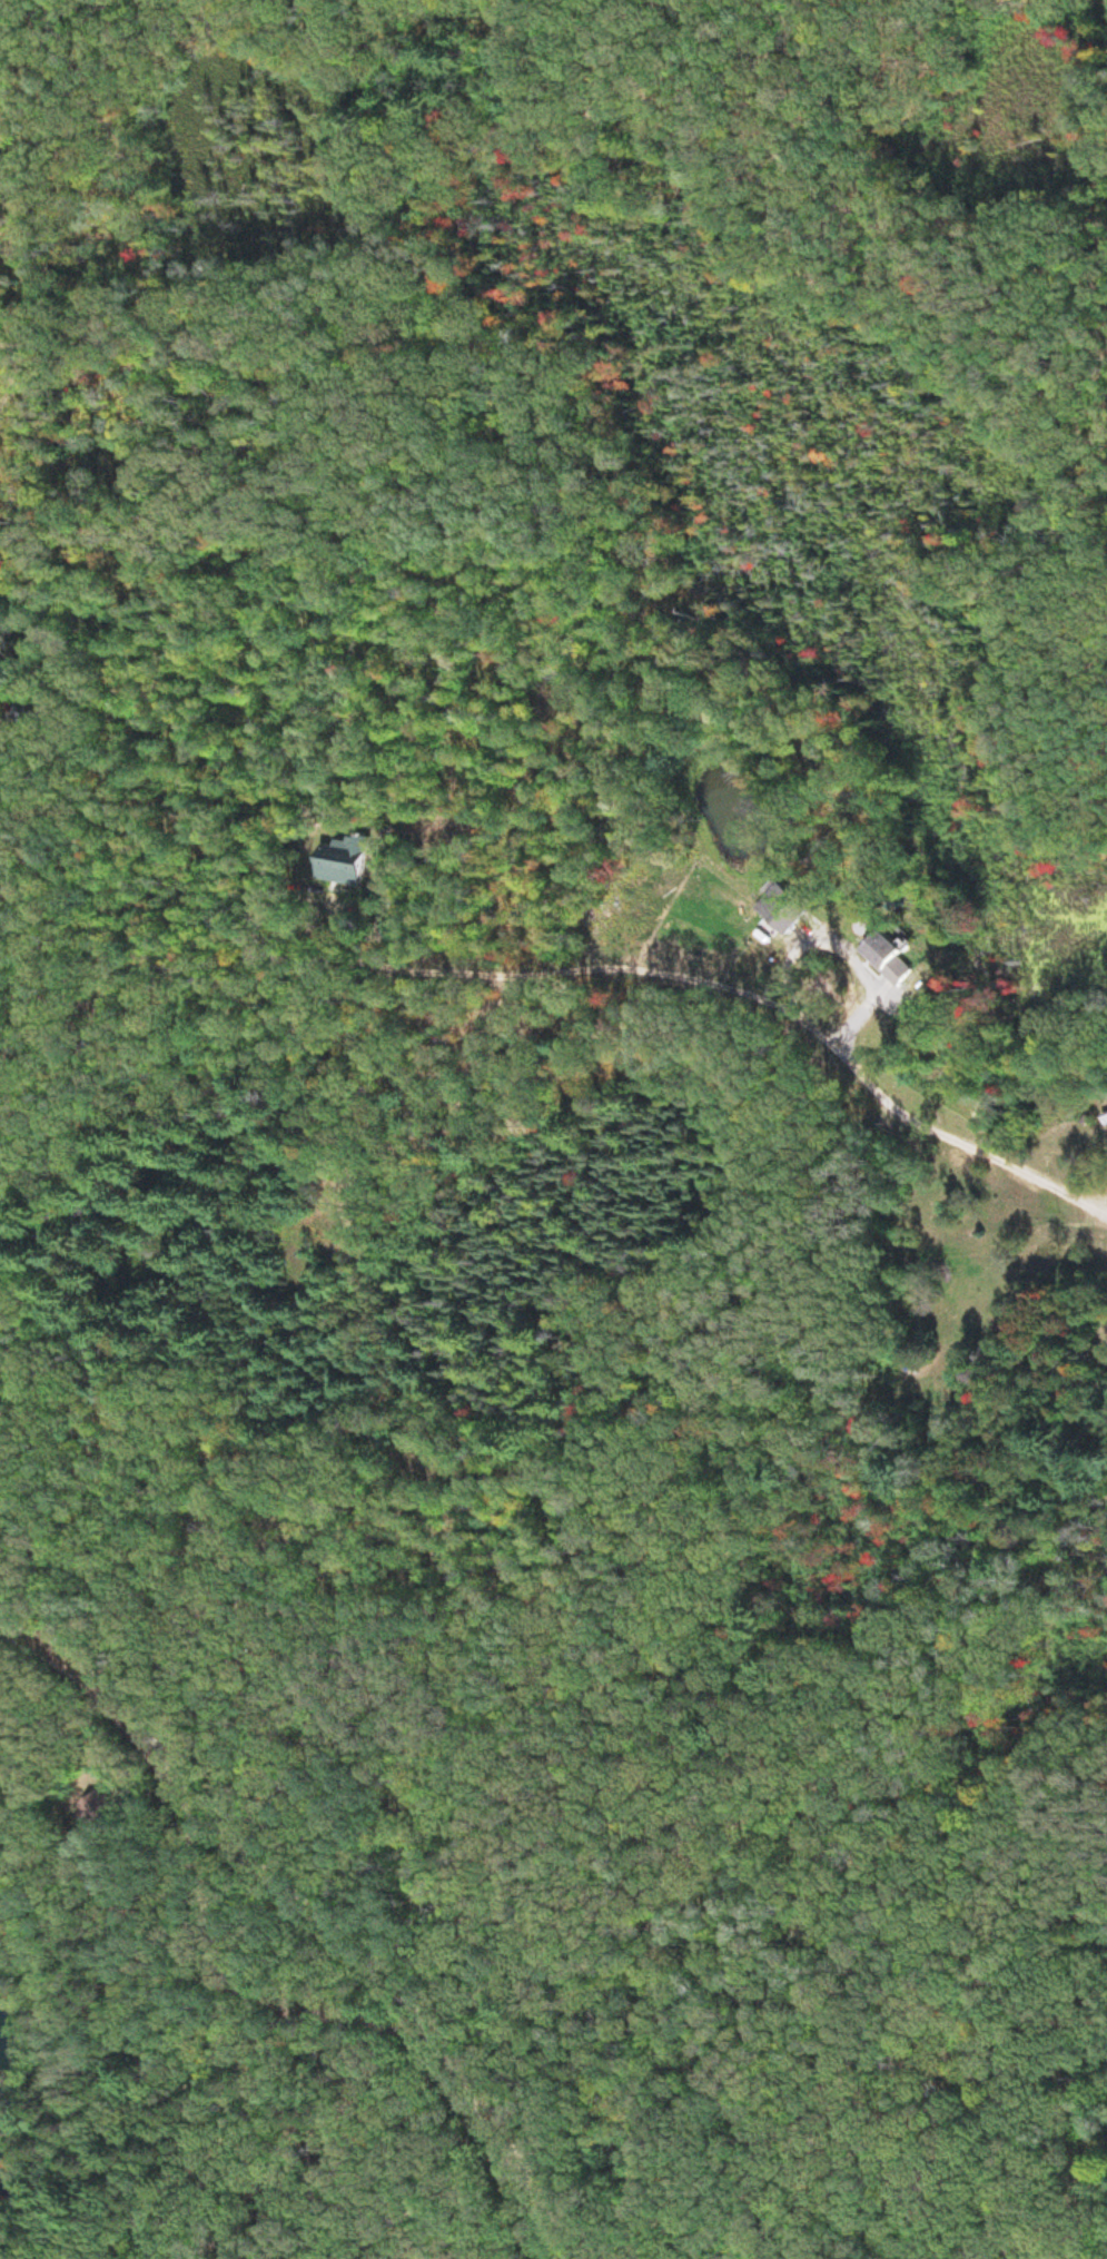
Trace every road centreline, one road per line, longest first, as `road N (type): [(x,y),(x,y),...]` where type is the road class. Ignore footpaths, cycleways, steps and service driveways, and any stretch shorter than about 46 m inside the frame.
road 1 (residential): [(593,2258),(449,2081),(165,1775),(132,1715),(37,1622),(0,1622)]
road 2 (residential): [(386,2013),(296,2021),(248,2082),(257,2194),(248,2239),(225,2258)]
road 3 (track): [(1106,1178),(906,1097)]

